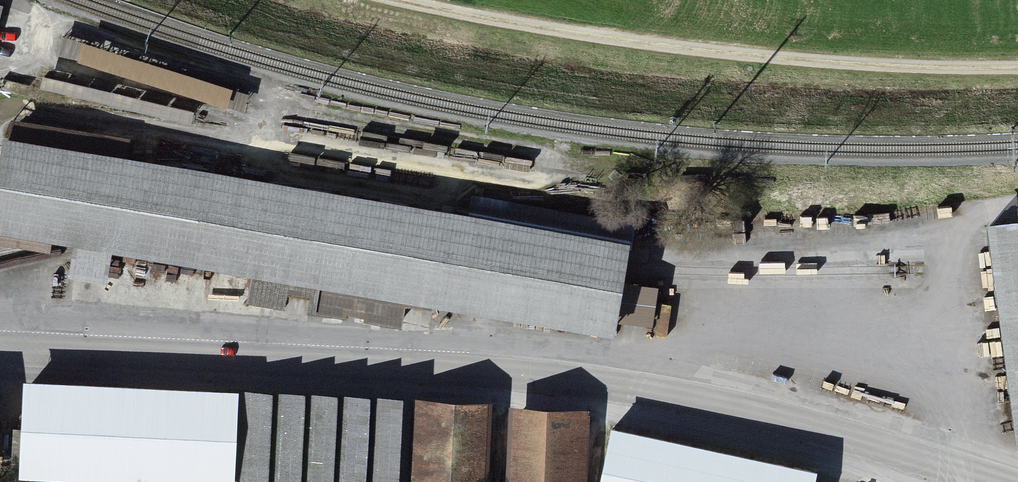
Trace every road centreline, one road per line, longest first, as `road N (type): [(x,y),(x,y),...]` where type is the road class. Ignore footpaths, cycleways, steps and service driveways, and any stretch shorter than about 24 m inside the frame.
road 1 (primary): [(992,481),(768,415),(616,386),(0,353)]
road 2 (unclassified): [(411,0),(713,50),(1017,69)]

